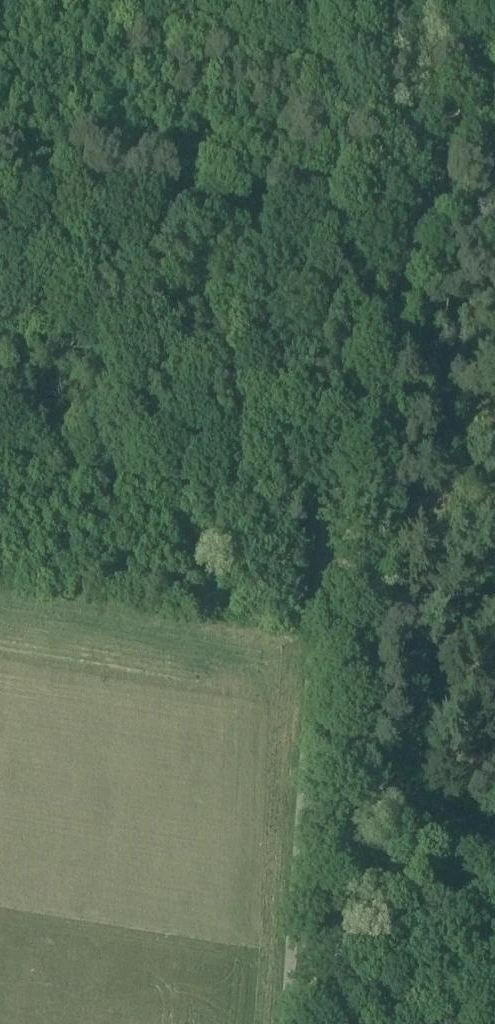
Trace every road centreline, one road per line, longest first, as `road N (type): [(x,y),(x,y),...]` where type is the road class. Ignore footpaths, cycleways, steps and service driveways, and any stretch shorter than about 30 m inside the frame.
road 1 (tertiary): [(347,1023),(406,281),(417,245),(494,125)]
road 2 (track): [(0,197),(343,229)]
road 3 (track): [(343,229),(318,448),(327,519)]
road 4 (track): [(366,783),(494,841)]

